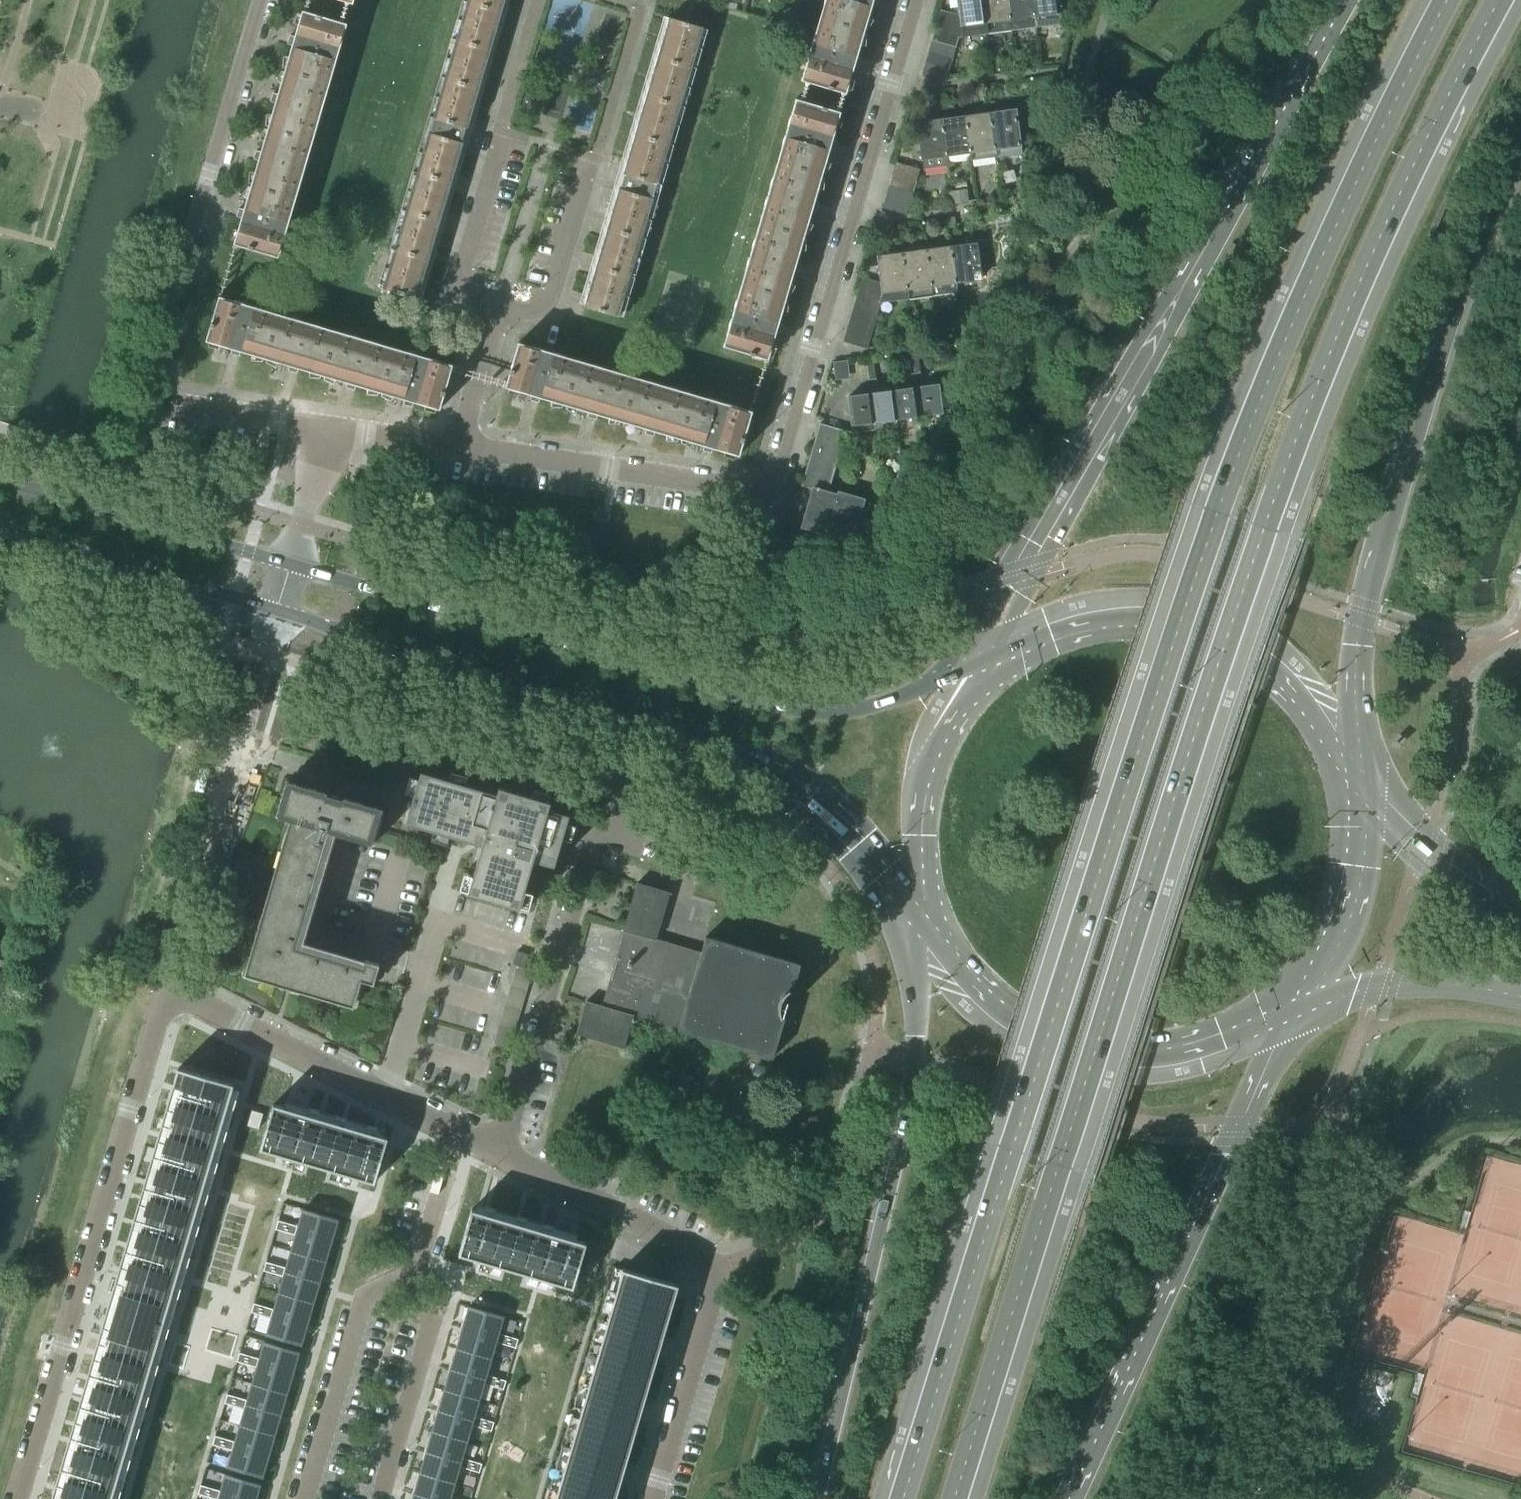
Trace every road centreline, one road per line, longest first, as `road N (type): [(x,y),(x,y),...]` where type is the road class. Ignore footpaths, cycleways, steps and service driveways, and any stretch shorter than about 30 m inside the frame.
road 1 (primary): [(954,1498),(1268,514),(1349,306),(1501,0)]
road 2 (primary): [(1440,0),(1301,281),(1221,499),(903,1498)]
road 3 (residential): [(916,0),(774,480),(754,489),(460,447)]
road 4 (primary): [(1346,0),(1223,205),(982,655)]
road 5 (secondary): [(273,613),(707,749),(803,793),(917,921)]
road 6 (secondary): [(976,660),(853,711),(806,710),(290,564)]
road 7 (primary): [(1353,759),(1362,621),(1408,448),(1470,269),(1520,164)]
road 8 (residential): [(328,428),(160,401),(147,390),(261,0)]
road 9 (primary): [(920,929),(915,1057),(818,1498)]
road 10 (residential): [(168,982),(17,1498)]
road 11 (primary): [(1075,1498),(1287,1019)]
road 12 (residential): [(649,1498),(714,1289),(707,1262),(503,1154)]
road 13 (secondary): [(1353,759),(1288,676),(1199,624),(1098,617),(982,655)]
road 14 (secondary): [(920,929),(1003,1022),(1094,1059),(1192,1055),(1287,1019)]
road 15 (residential): [(503,1154),(605,788)]
road 16 (residential): [(458,1131),(168,982)]
road 17 (secondary): [(290,564),(0,479)]
road 18 (secondary): [(0,530),(273,613)]
road 19 (secondary): [(976,660),(925,789),(917,921)]
road 20 (secondary): [(1293,1014),(1351,894),(1356,767)]
road 21 (residential): [(243,734),(168,982)]
road 22 (residential): [(405,1281),(363,1297),(302,1498)]
road 23 (tertiary): [(1293,1014),(1422,979),(1520,996)]
road 24 (residential): [(381,1498),(430,1321),(405,1281)]
road 25 (tertiary): [(1520,911),(1420,847),(1356,767)]
road 26 (residential): [(498,315),(542,308),(552,296),(591,163)]
road 27 (residential): [(501,137),(462,273),(470,293),(498,315)]
road 28 (residential): [(405,1281),(425,1241),(458,1131)]
road 29 (residential): [(290,564),(328,428)]
road 30 (residential): [(460,447),(498,315)]
road 31 (residential): [(460,447),(328,428)]
road 32 (residential): [(243,734),(273,613)]

